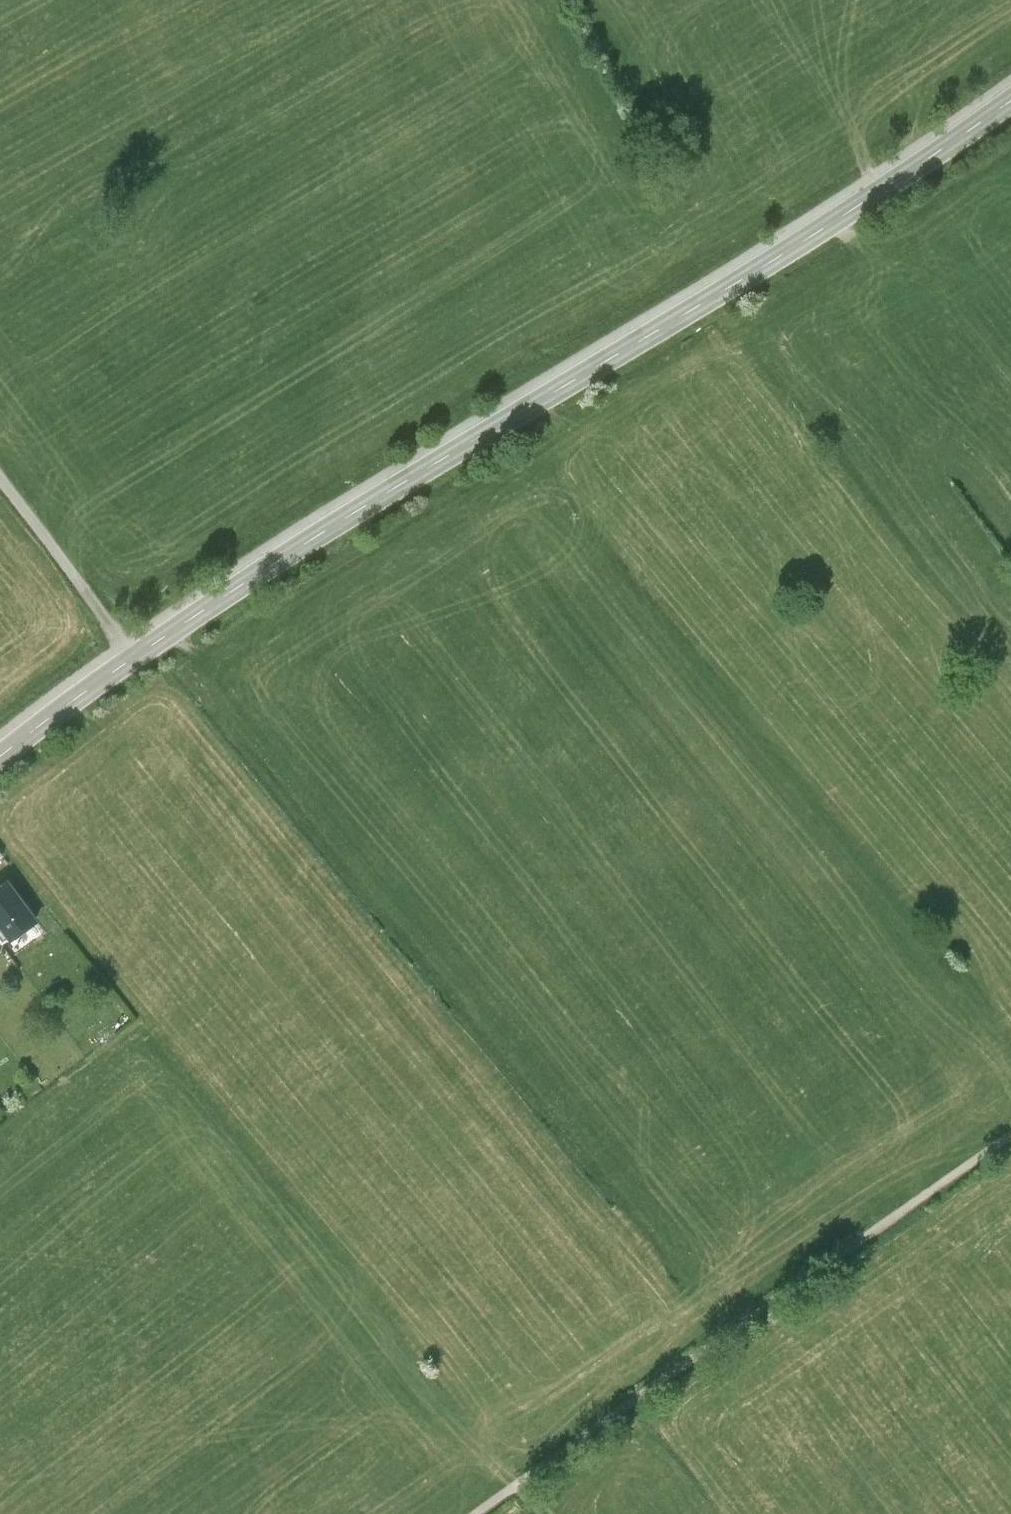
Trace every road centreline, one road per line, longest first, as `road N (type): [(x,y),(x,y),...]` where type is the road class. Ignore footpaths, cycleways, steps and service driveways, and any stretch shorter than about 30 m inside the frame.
road 1 (tertiary): [(1010,100),(131,657),(0,755)]
road 2 (track): [(487,1513),(1010,1146)]
road 3 (track): [(0,482),(131,657)]

